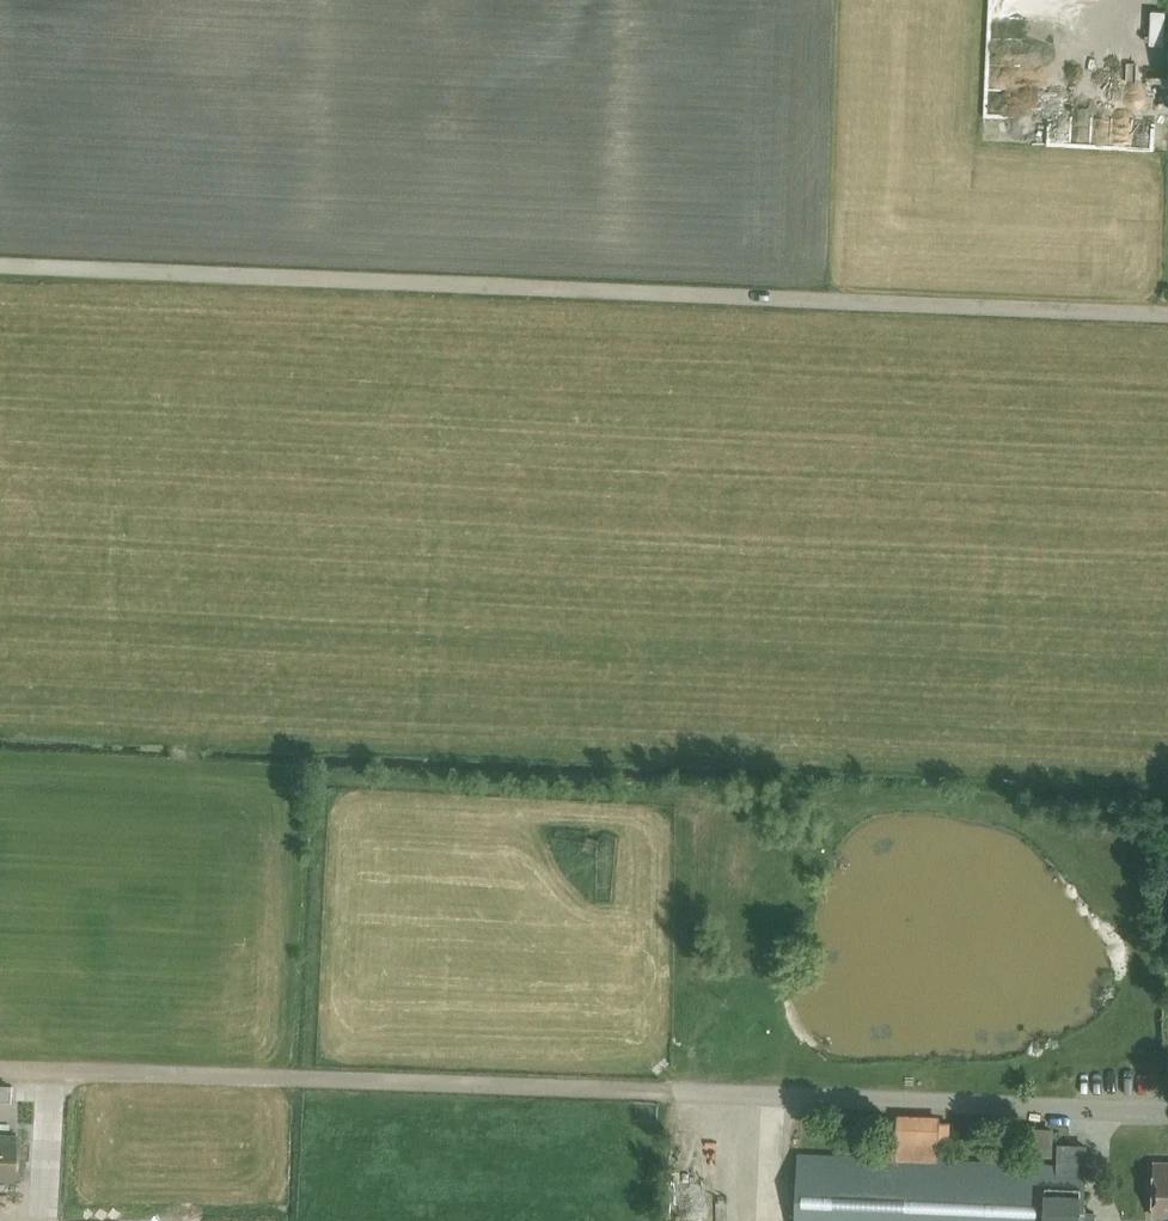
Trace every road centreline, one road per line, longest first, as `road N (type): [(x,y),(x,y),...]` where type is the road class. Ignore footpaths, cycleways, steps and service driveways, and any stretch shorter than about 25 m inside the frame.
road 1 (track): [(1167,309),(0,261)]

